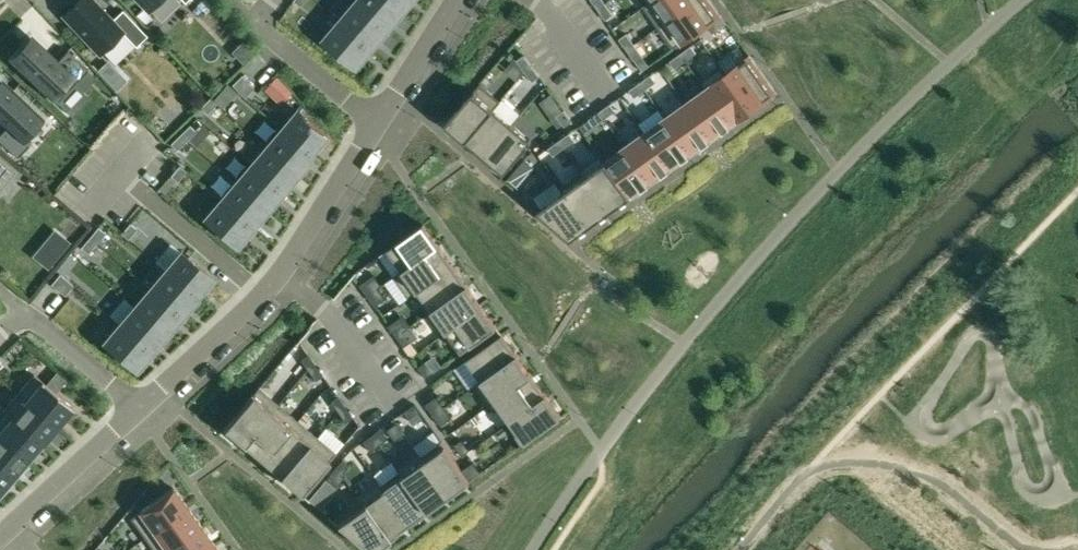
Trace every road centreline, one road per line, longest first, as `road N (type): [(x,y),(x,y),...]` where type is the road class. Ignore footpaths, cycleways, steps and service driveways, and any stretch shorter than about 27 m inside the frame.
road 1 (residential): [(141,406),(278,275),(381,120)]
road 2 (residential): [(0,537),(141,406)]
road 3 (residential): [(381,120),(254,23)]
road 4 (residential): [(141,406),(25,312)]
road 5 (residential): [(381,120),(455,0)]

